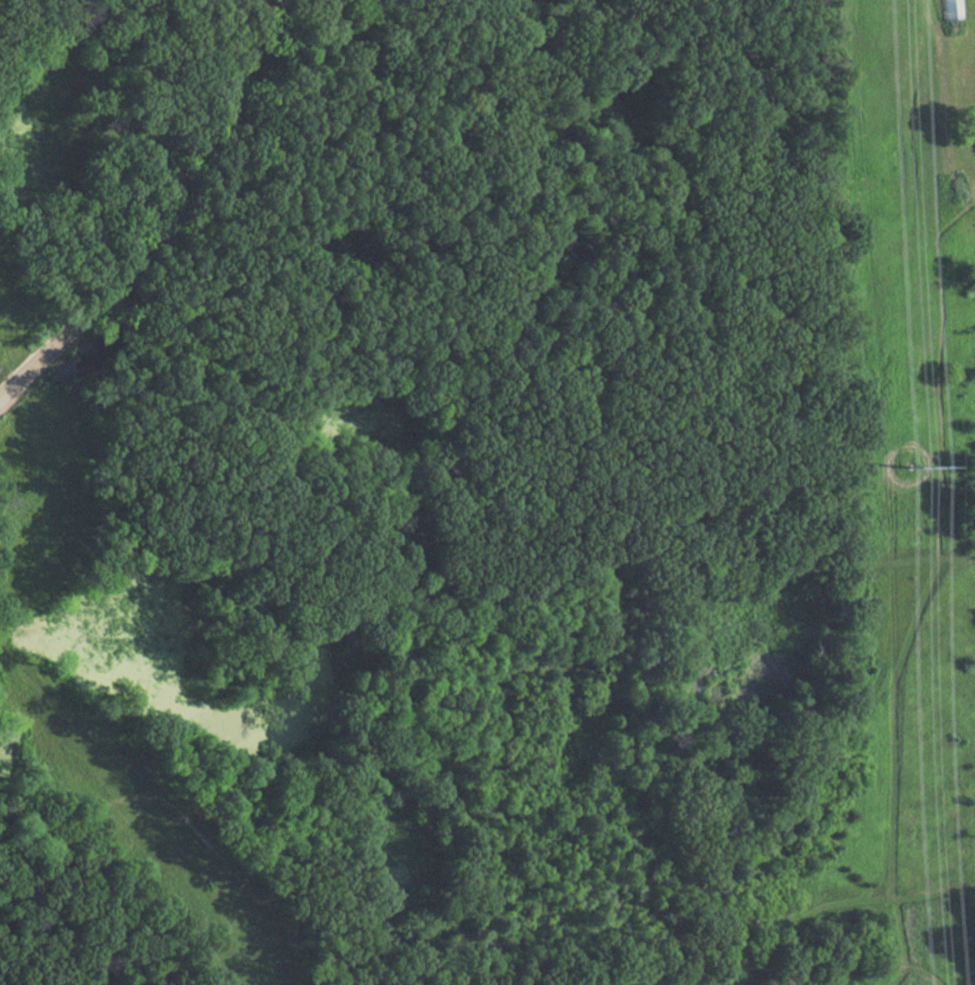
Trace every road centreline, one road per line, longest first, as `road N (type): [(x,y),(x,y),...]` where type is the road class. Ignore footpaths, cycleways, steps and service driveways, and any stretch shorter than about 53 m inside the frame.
road 1 (residential): [(269,0),(219,112),(142,249),(67,340),(0,398)]

